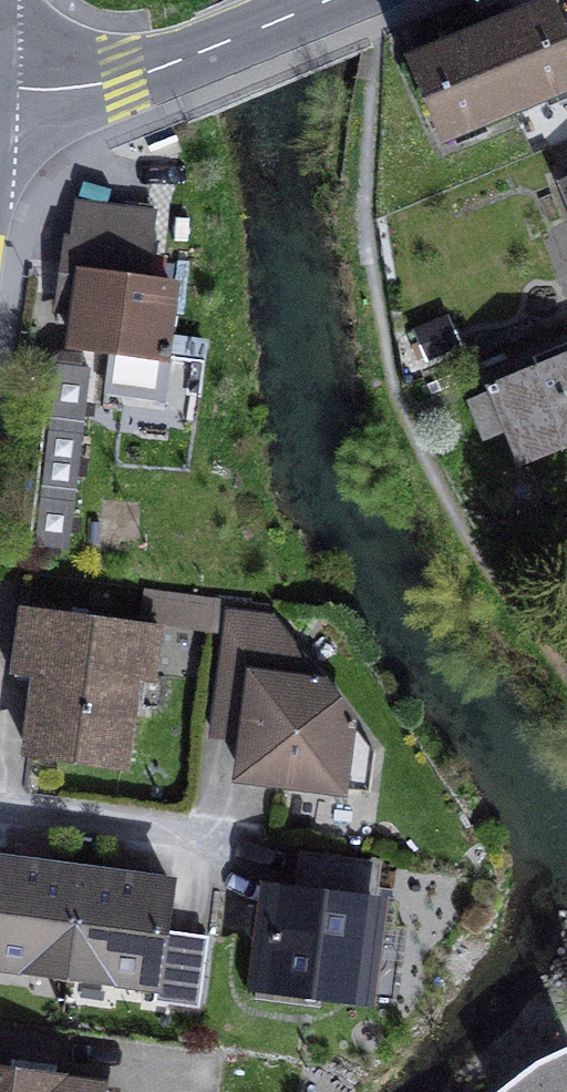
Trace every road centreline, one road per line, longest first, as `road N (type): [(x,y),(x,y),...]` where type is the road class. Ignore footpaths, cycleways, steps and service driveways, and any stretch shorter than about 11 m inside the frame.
road 1 (secondary): [(0,88),(126,80),(199,51)]
road 2 (secondary): [(329,0),(199,51)]

